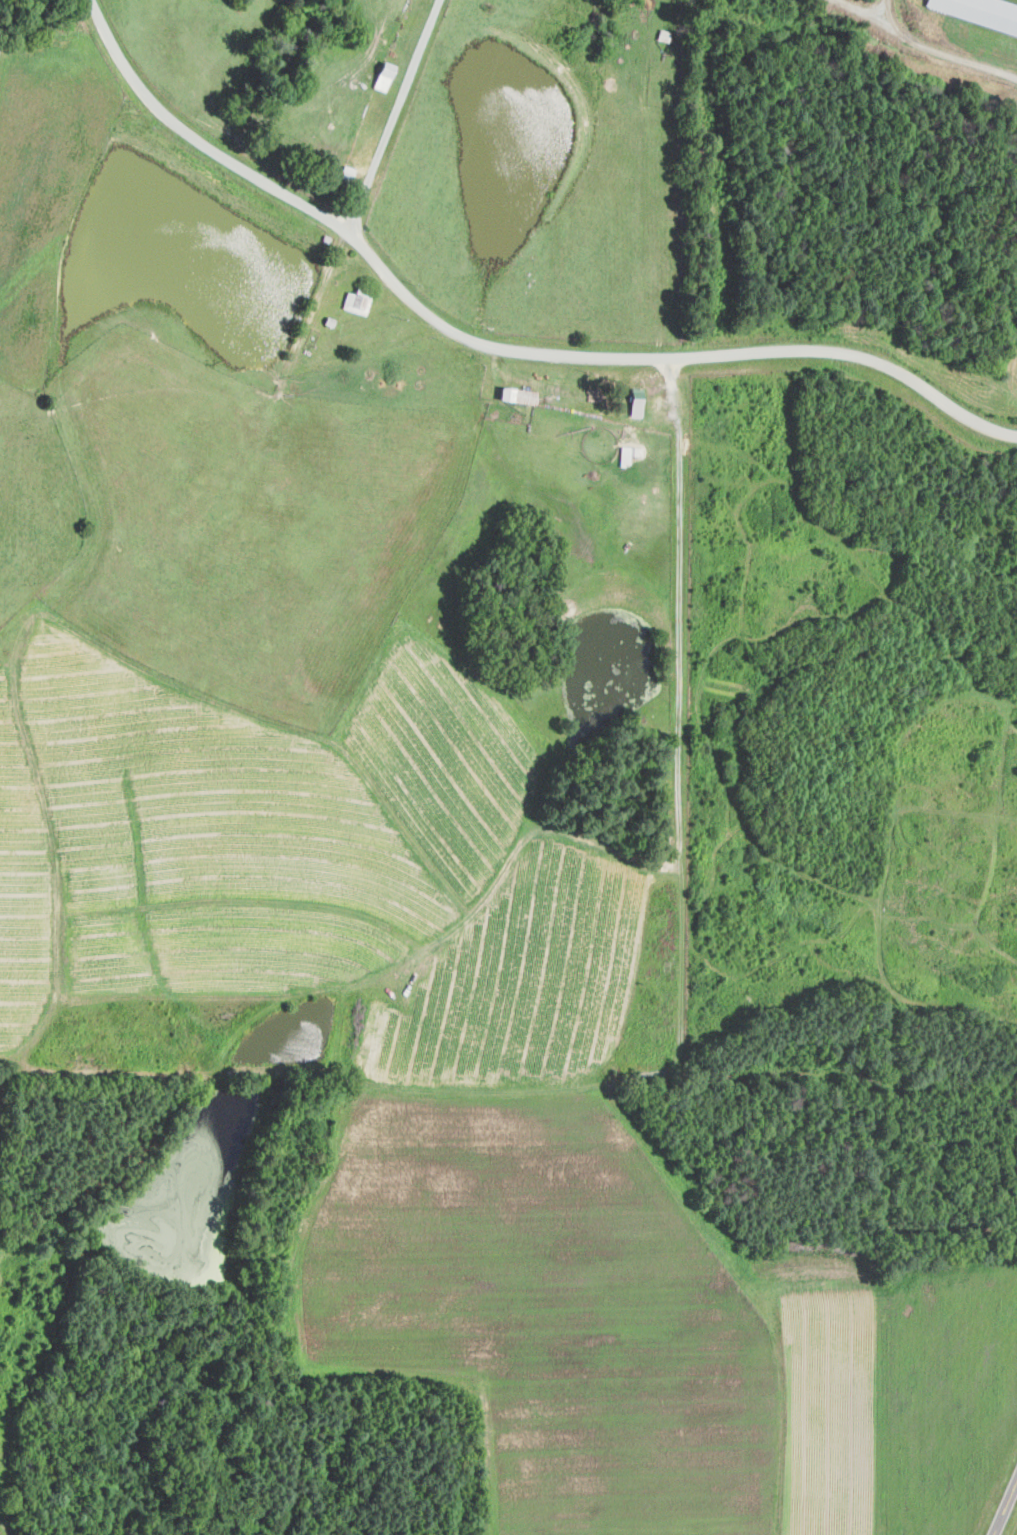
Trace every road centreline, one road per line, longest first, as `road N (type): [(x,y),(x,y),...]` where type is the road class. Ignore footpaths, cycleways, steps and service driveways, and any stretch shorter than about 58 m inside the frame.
road 1 (residential): [(1016,432),(989,429),(958,400),(855,351),(610,365),(507,357),(463,342),(398,298),(344,234),(208,146),(141,89),(93,0)]

